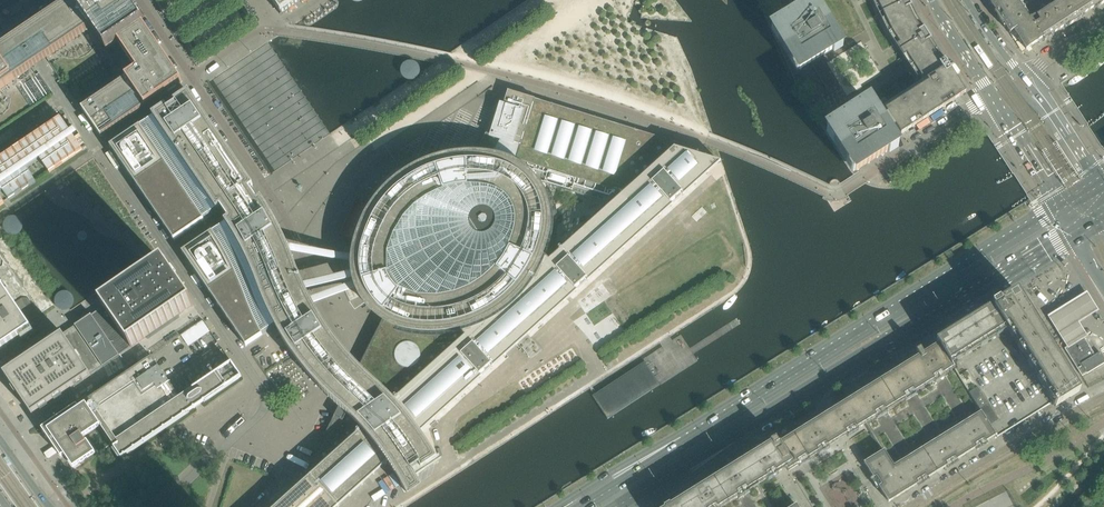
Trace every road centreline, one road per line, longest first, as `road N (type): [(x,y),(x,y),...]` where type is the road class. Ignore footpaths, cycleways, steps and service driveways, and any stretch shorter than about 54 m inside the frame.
road 1 (secondary): [(1061,206),(685,444)]
road 2 (secondary): [(732,435),(1077,234)]
road 3 (residential): [(1103,396),(908,506)]
road 4 (secondary): [(685,444),(608,474),(555,506)]
road 5 (secondary): [(617,506),(732,435)]
road 6 (secondary): [(993,94),(1061,206)]
road 7 (secondary): [(1095,184),(1023,77)]

